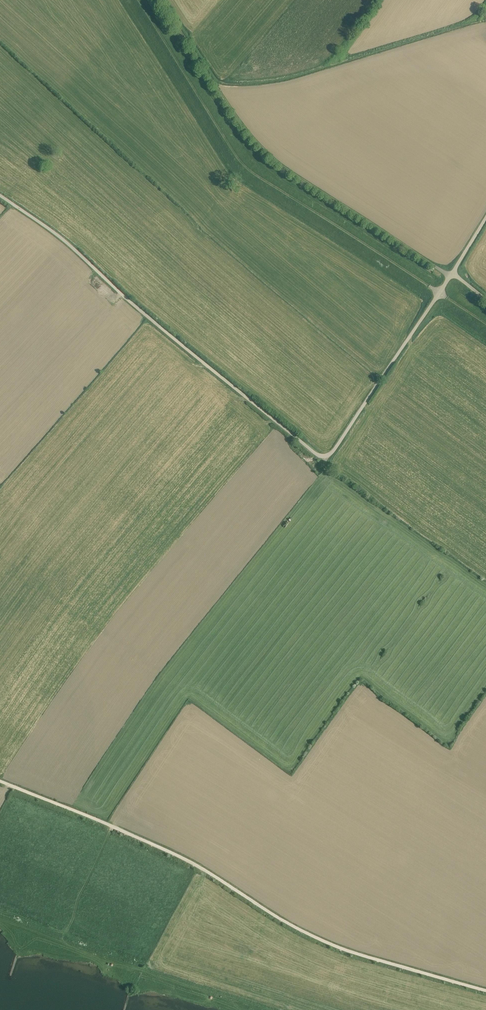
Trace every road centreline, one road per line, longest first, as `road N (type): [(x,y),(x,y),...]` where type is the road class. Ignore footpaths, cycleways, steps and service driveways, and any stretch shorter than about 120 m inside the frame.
road 1 (track): [(0,781),(188,861),(343,949),(485,990)]
road 2 (track): [(139,0),(252,171),(485,327)]
road 3 (unclassified): [(328,456),(0,196)]
road 4 (track): [(452,276),(262,151),(162,0)]
road 5 (unclassified): [(328,456),(453,274)]

